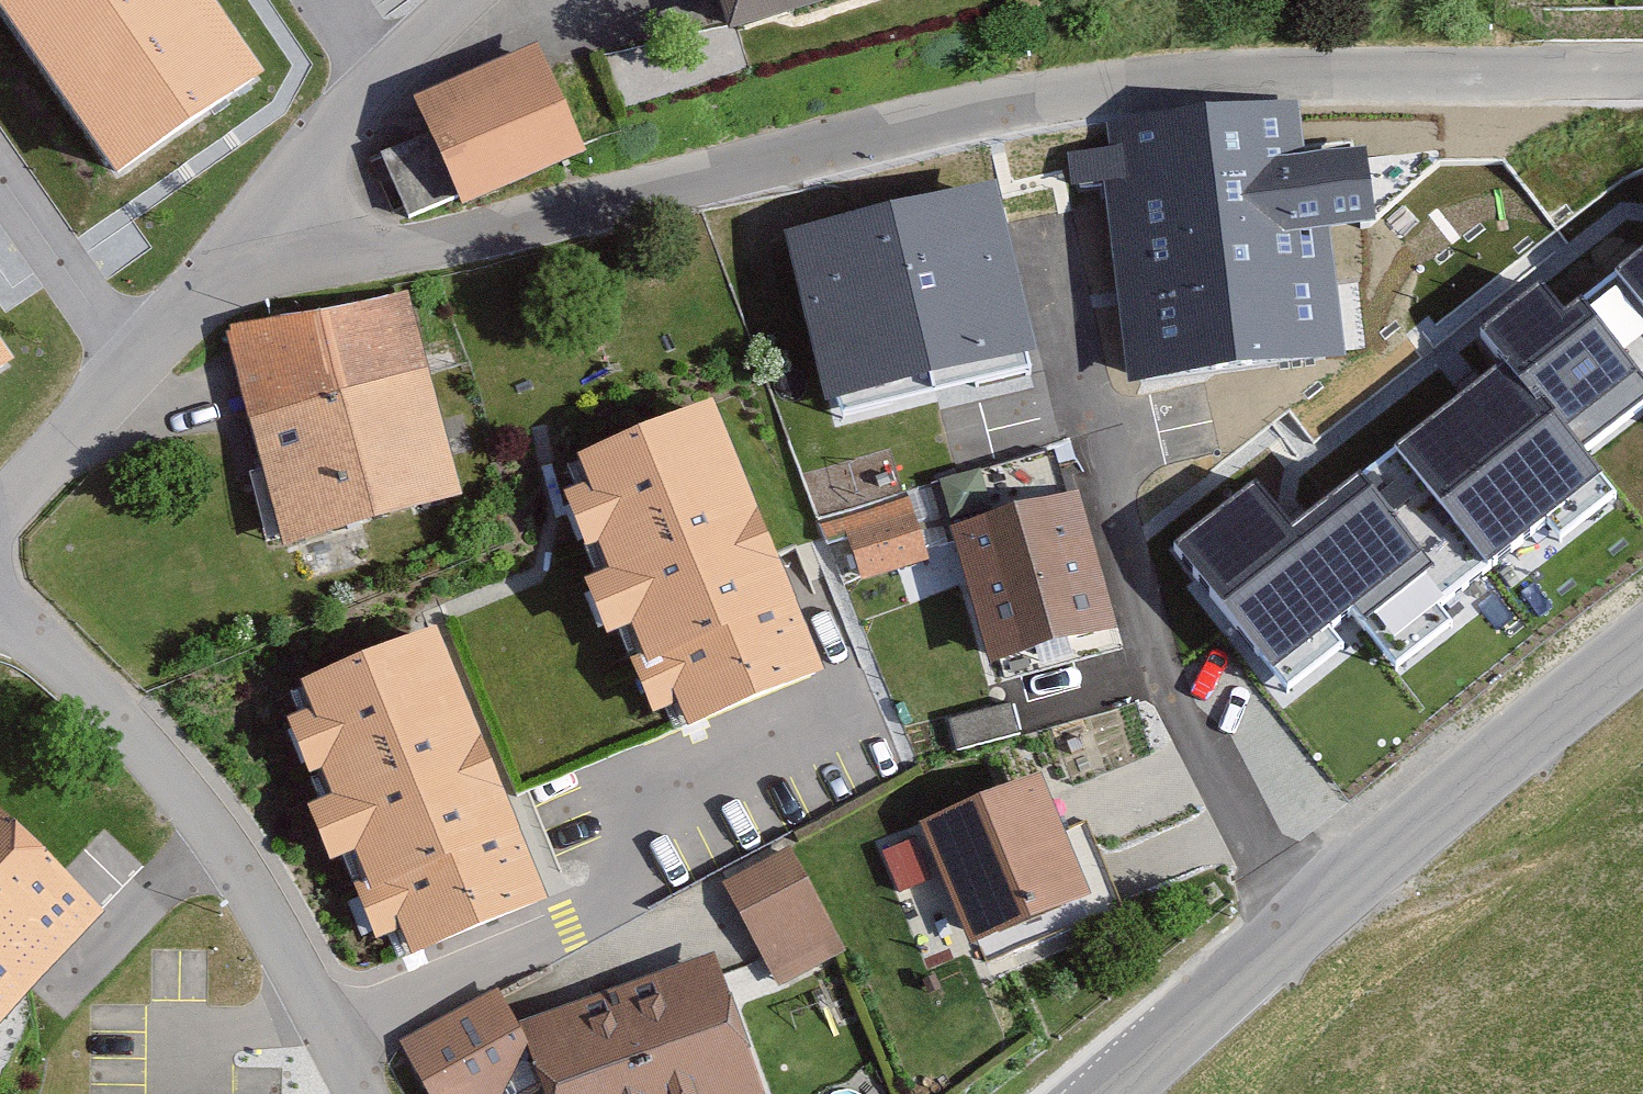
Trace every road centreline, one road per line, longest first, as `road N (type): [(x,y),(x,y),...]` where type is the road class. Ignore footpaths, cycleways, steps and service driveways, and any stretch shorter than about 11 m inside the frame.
road 1 (residential): [(189,300),(489,234),(1042,93),(1230,77),(1642,73)]
road 2 (residential): [(1072,256),(1115,469),(1175,689),(1331,878)]
road 3 (residential): [(344,1041),(885,766)]
road 4 (residential): [(0,610),(28,627),(176,776),(324,996),(344,1041)]
road 5 (residential): [(469,0),(189,300)]
road 6 (tertiary): [(1642,620),(1331,878)]
road 7 (tertiary): [(1331,878),(1105,1093)]
road 8 (residential): [(189,300),(0,518)]

